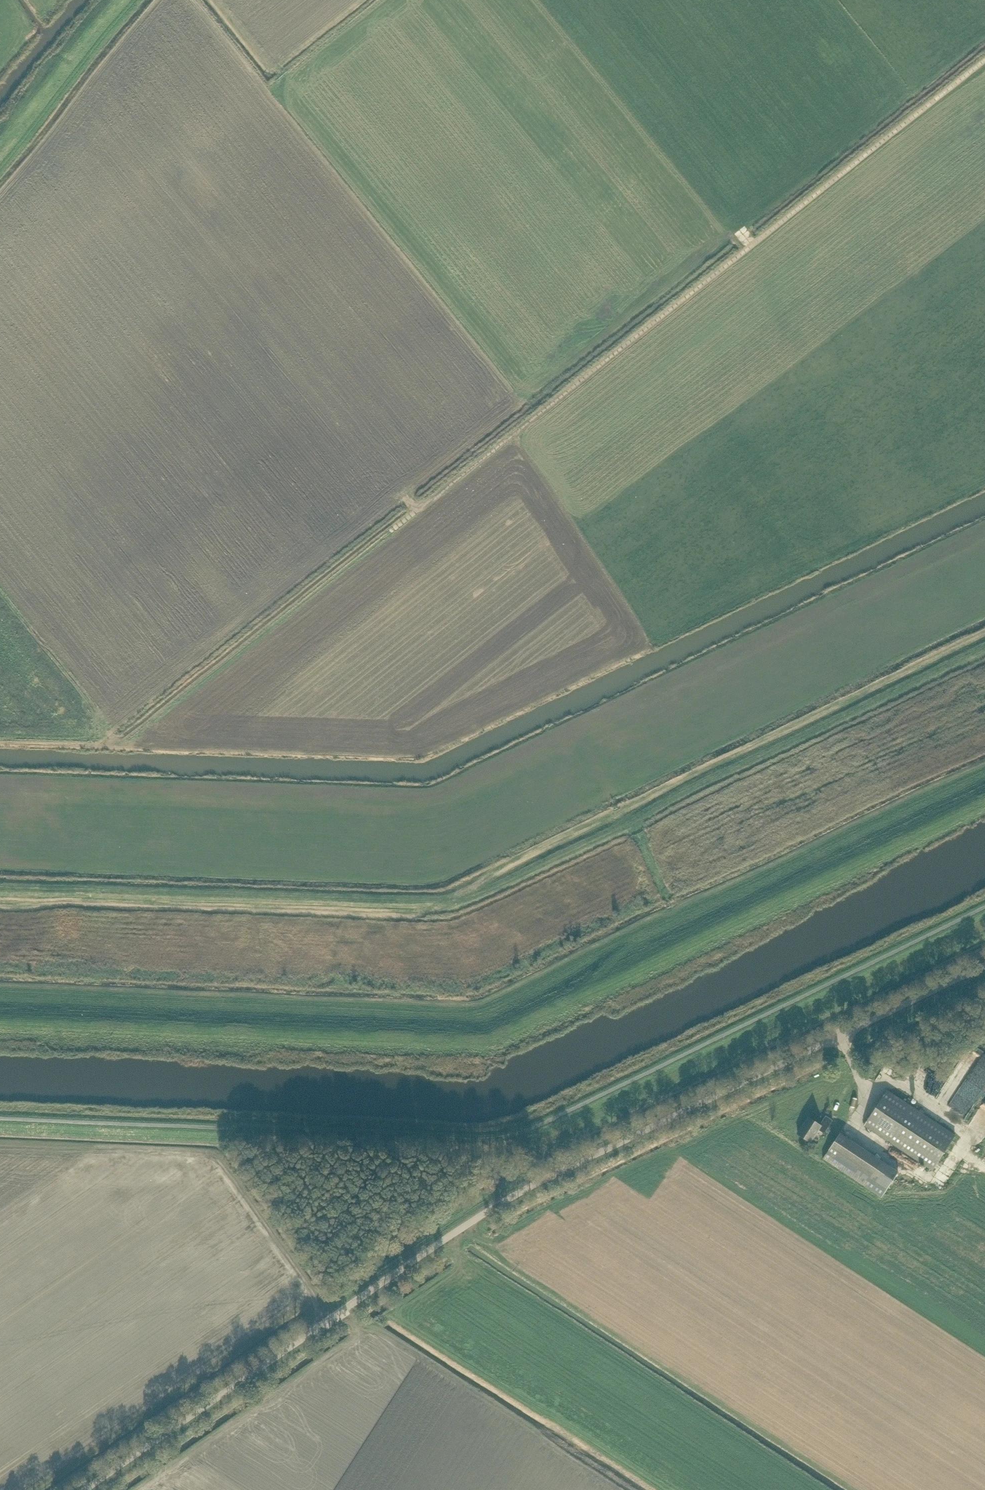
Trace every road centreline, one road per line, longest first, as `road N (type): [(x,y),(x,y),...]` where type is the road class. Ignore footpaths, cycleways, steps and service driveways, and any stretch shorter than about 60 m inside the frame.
road 1 (unclassified): [(86,1489),(519,1193),(984,967)]
road 2 (track): [(393,530),(984,62)]

